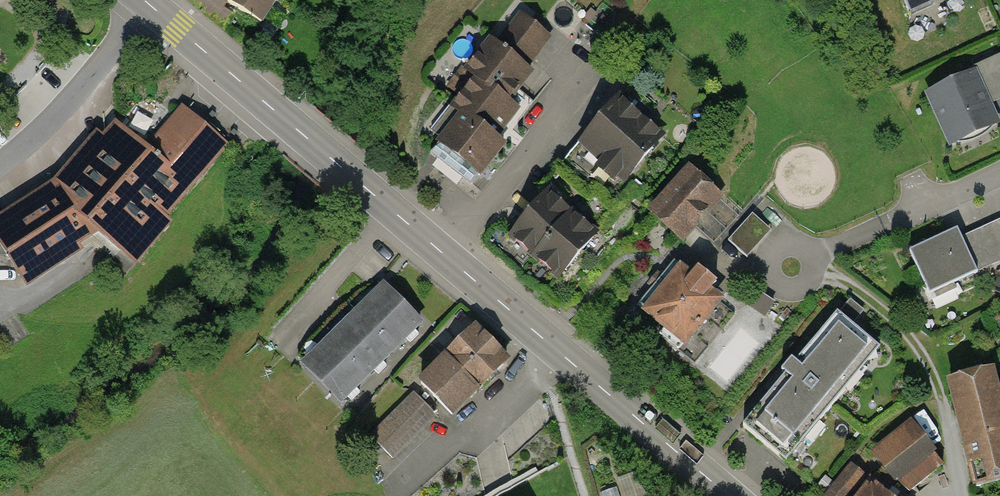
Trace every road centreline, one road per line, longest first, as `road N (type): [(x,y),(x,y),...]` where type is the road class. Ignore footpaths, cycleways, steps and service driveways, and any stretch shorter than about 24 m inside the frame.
road 1 (tertiary): [(149,5),(729,495)]
road 2 (residential): [(149,5),(78,94),(0,163)]
road 3 (residential): [(999,171),(812,256)]

